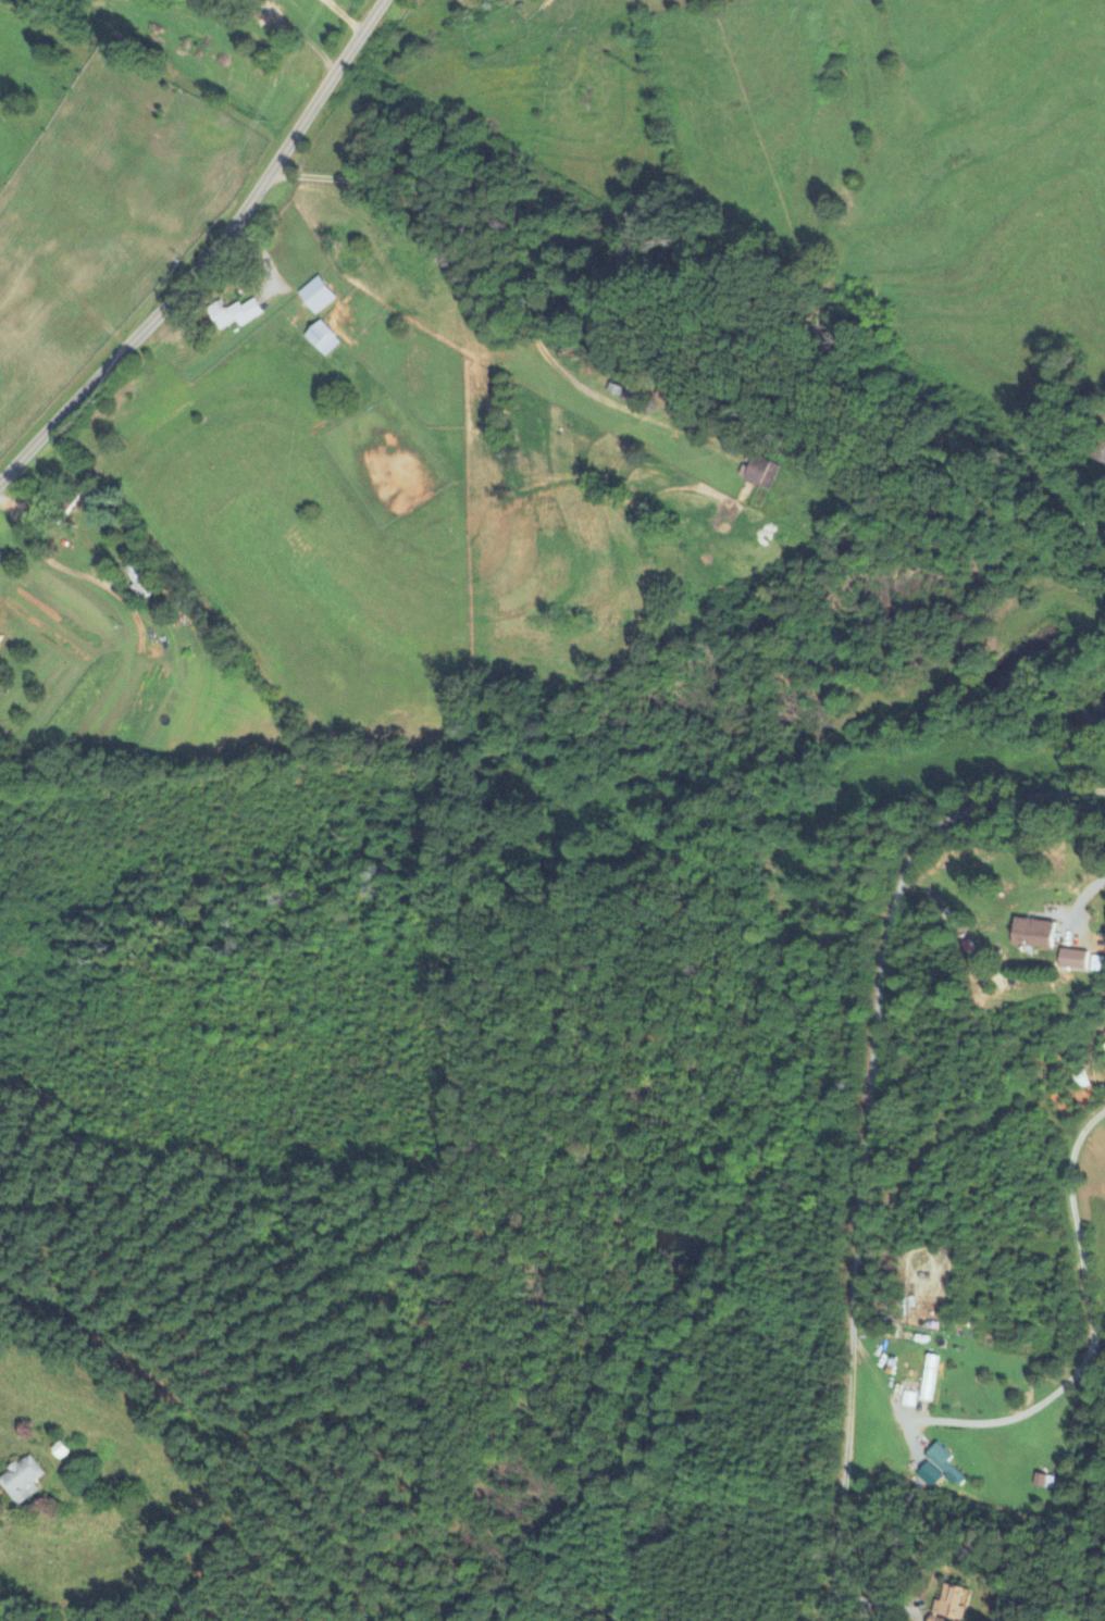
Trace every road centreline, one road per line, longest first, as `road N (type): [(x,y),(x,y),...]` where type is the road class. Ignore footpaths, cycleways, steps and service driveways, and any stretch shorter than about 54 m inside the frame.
road 1 (residential): [(0,471),(269,178),(381,0)]
road 2 (residential): [(269,178),(388,179),(482,227),(522,310),(593,392),(694,444)]

